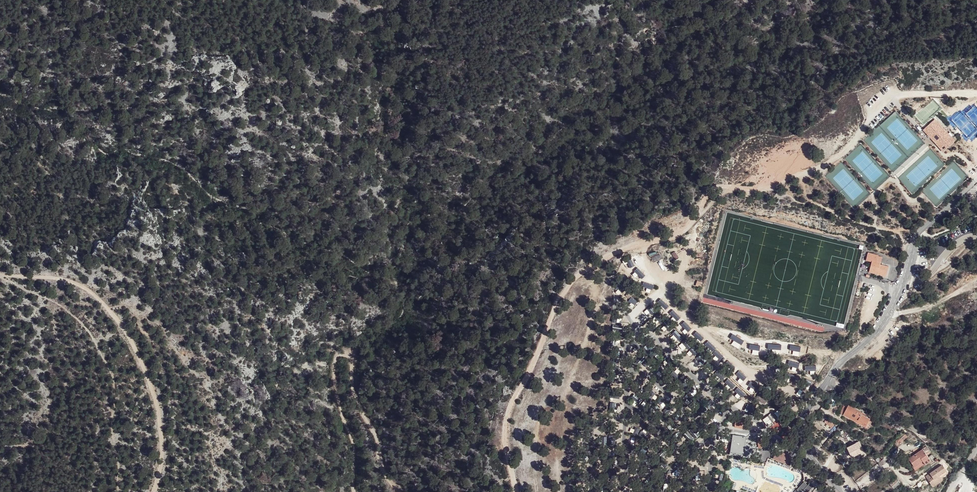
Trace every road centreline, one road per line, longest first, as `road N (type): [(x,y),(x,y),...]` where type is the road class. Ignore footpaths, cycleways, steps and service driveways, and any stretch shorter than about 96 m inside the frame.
road 1 (track): [(890,96),(824,166),(723,191),(677,235),(612,253),(580,273),(556,299),(507,413),(504,442),(517,491)]
road 2 (track): [(0,274),(72,282),(99,298),(125,330),(157,404),(161,463),(153,491)]
road 3 (residential): [(919,233),(889,312),(840,362),(801,426),(806,450),(841,491)]
road 4 (track): [(357,491),(337,353),(355,353),(361,362),(369,419),(405,491)]
road 5 (track): [(826,382),(923,433),(976,401)]

